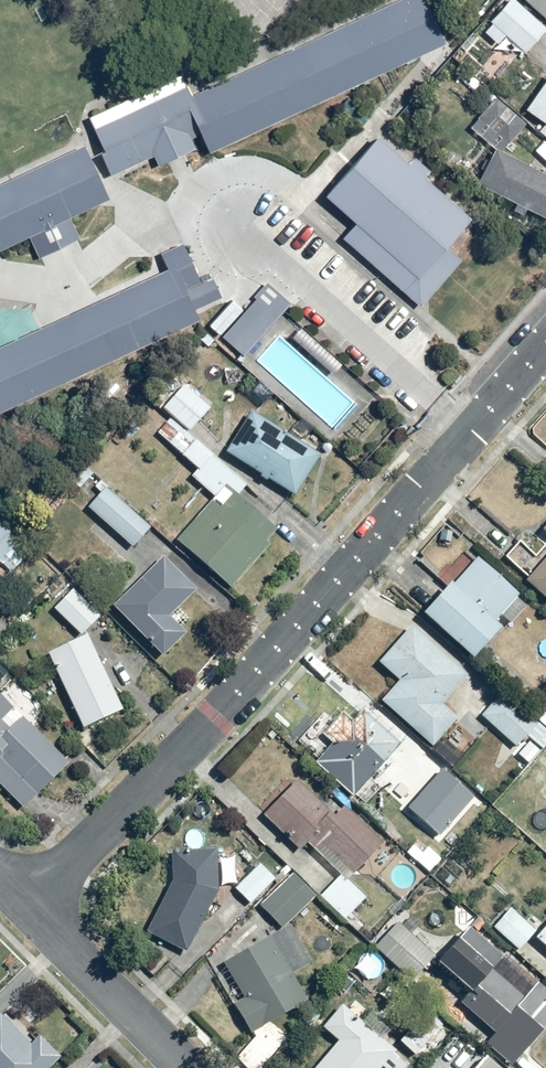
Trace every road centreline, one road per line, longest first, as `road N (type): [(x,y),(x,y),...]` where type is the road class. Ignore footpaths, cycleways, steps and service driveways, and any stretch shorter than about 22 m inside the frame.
road 1 (residential): [(29,910),(238,695),(545,346)]
road 2 (residential): [(29,910),(193,1067)]

